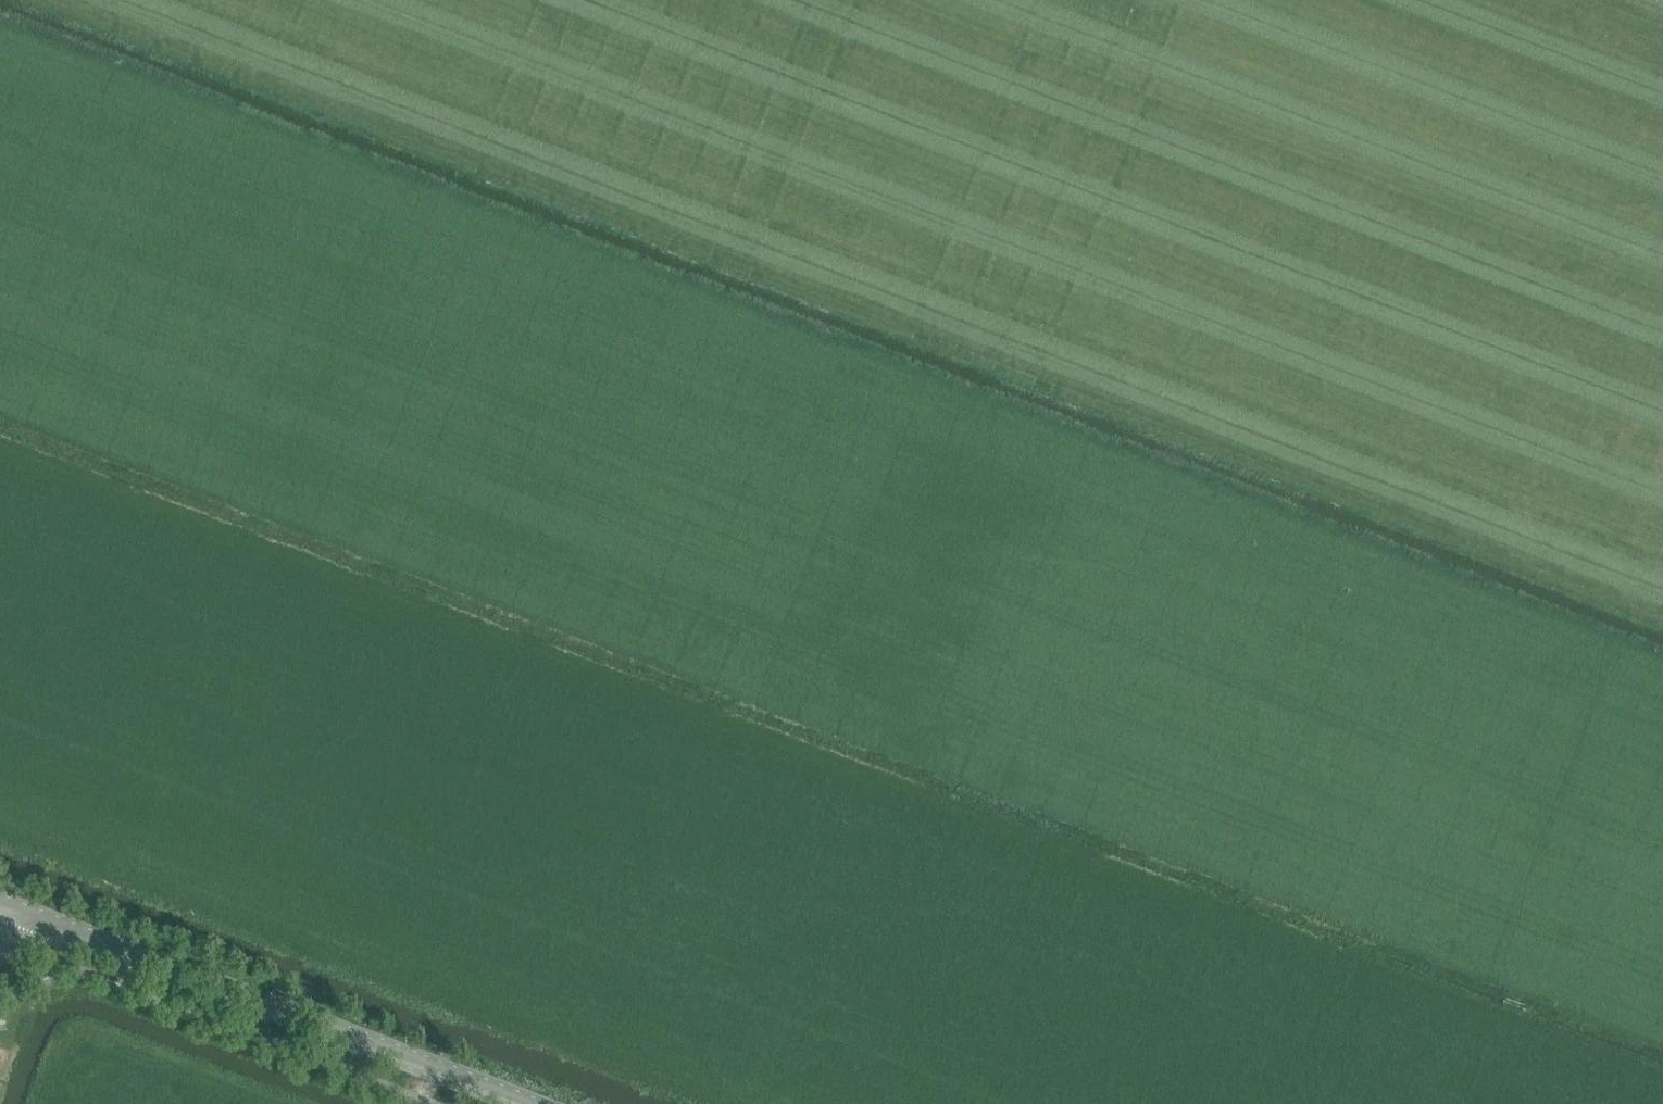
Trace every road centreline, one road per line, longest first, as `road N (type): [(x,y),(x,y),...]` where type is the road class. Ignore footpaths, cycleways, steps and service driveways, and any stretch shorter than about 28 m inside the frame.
road 1 (tertiary): [(526,1103),(0,903)]

